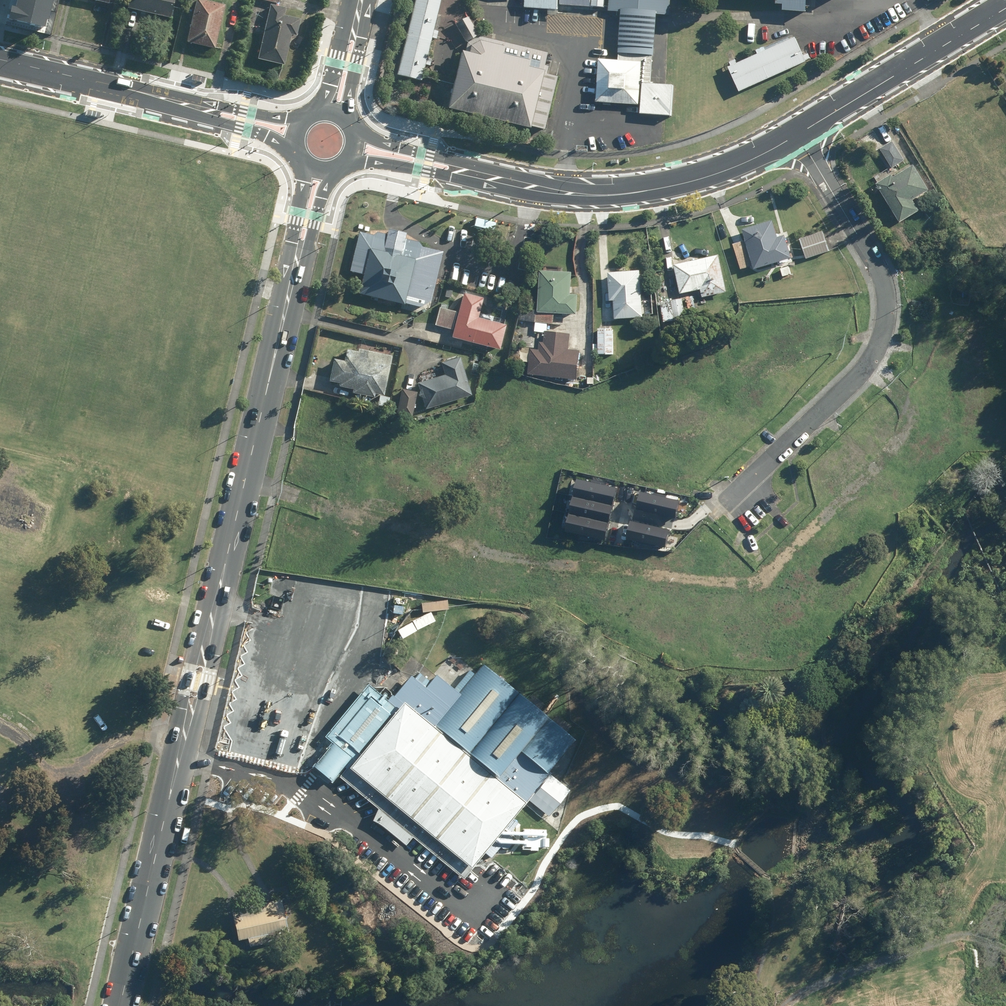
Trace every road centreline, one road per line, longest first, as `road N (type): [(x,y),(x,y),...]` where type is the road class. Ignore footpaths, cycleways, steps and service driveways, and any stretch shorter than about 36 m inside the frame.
road 1 (tertiary): [(119,1005),(296,266)]
road 2 (unknown): [(749,501),(719,516),(671,562),(541,549),(244,482)]
road 3 (residential): [(795,133),(877,268),(886,325),(878,349),(762,472),(749,501)]
road 4 (secondary): [(795,133),(721,169),(638,190),(560,190),(480,175)]
road 5 (secondary): [(1005,5),(795,133)]
road 6 (track): [(789,1005),(941,938),(979,941),(1005,958)]
road 7 (secondary): [(186,106),(0,64)]
road 8 (track): [(0,905),(136,934)]
road 9 (secondary): [(480,175),(347,162)]
road 10 (secondary): [(354,131),(480,175)]
road 11 (tertiary): [(371,0),(350,122)]
road 12 (secondary): [(186,106),(306,116)]

